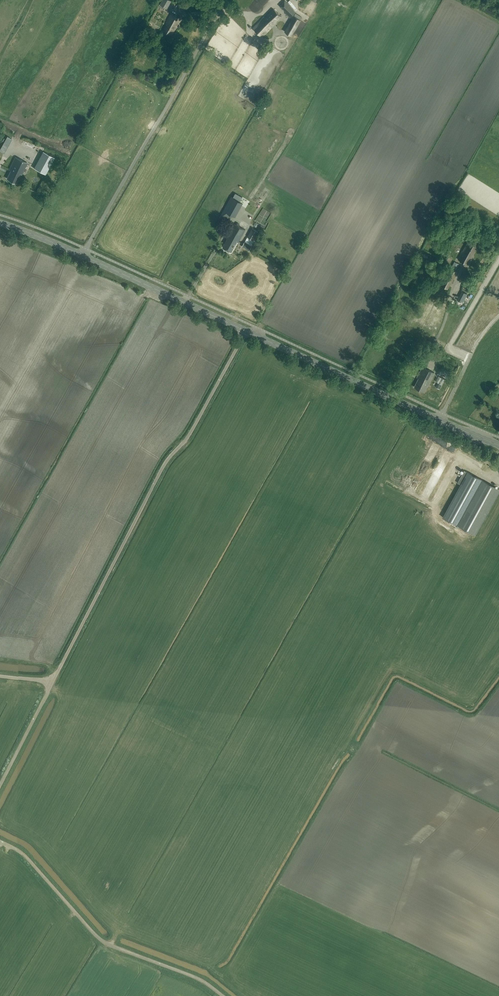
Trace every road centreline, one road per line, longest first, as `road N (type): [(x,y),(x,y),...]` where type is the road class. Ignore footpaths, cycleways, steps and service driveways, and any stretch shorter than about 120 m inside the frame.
road 1 (unclassified): [(0,786),(165,464),(247,331)]
road 2 (unclassified): [(223,995),(104,942),(25,856),(0,841)]
road 3 (secondary): [(498,445),(247,331)]
road 4 (secondary): [(247,331),(0,223)]

